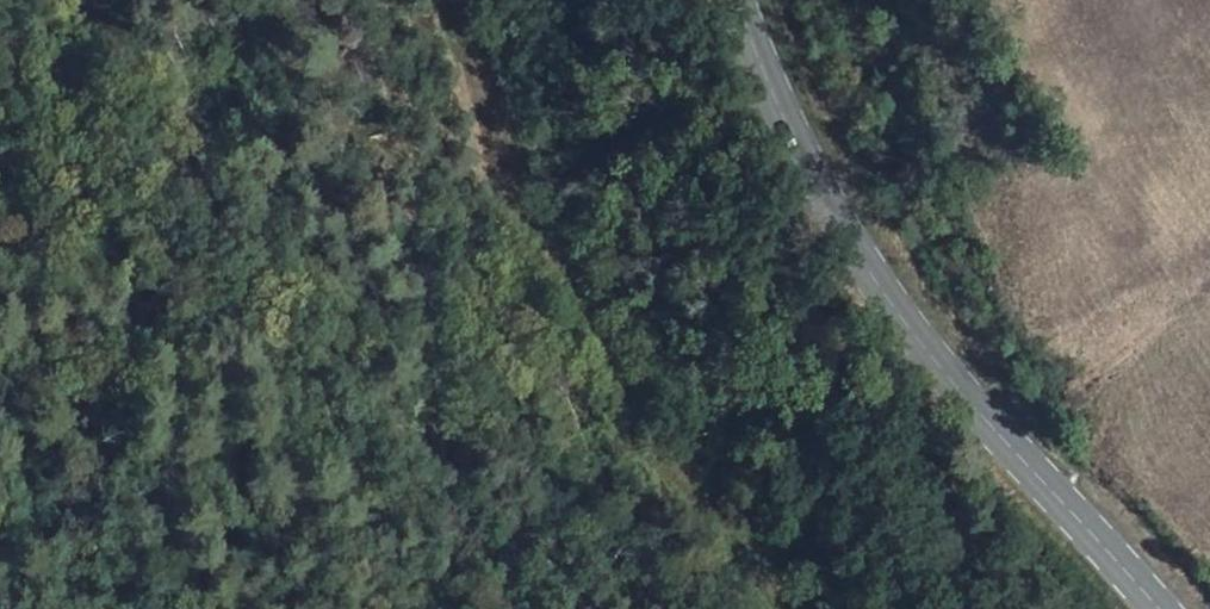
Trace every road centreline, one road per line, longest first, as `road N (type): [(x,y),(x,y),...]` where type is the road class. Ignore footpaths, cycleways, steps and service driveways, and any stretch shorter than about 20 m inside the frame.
road 1 (track): [(560,608),(426,459),(248,179),(67,0)]
road 2 (secondary): [(1161,608),(906,329),(844,238),(779,113),(740,0)]
road 3 (track): [(454,0),(499,141),(588,343),(739,557),(790,608)]

